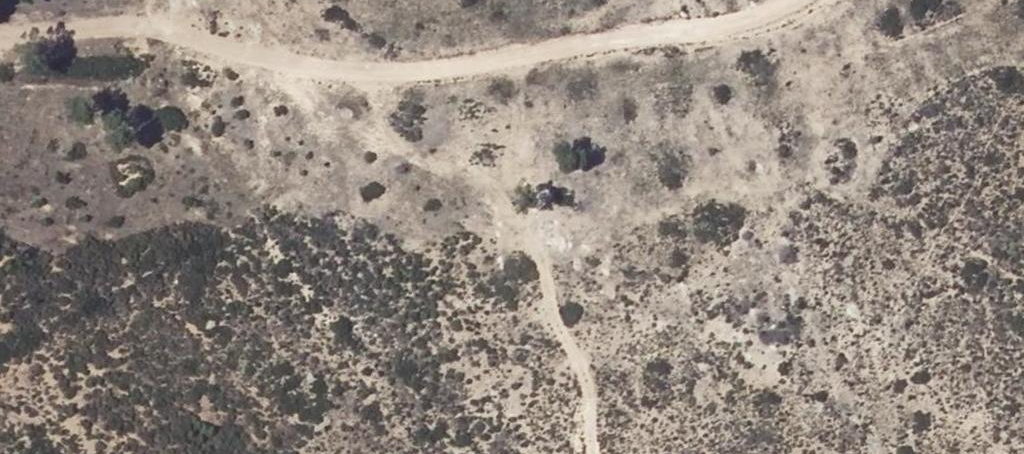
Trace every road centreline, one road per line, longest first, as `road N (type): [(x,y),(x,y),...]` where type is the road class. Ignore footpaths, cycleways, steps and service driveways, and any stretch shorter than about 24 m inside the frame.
road 1 (track): [(0,35),(47,26),(164,27),(280,59),(710,53),(850,0)]
road 2 (track): [(518,61),(542,253),(568,356),(599,399),(614,453)]
road 3 (track): [(280,59),(333,110),(502,205),(541,241)]

